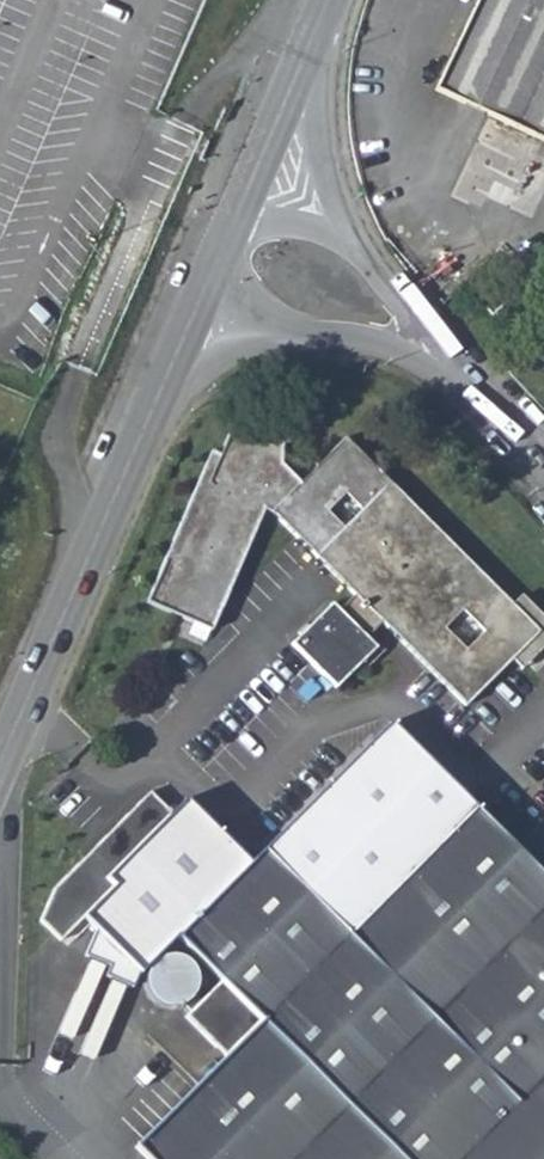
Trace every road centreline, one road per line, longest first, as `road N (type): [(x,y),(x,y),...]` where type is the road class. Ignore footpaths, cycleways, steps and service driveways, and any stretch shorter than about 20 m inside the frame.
road 1 (secondary): [(157,399),(0,764)]
road 2 (tertiary): [(362,253),(322,161),(302,64)]
road 3 (secondary): [(302,64),(230,234)]
road 4 (tertiary): [(290,336),(378,348),(450,380)]
road 5 (secondary): [(221,252),(157,399)]
road 6 (tertiary): [(450,380),(362,253)]
road 7 (tertiary): [(157,399),(230,352),(290,336)]
road 8 (tertiary): [(450,380),(543,480)]
road 9 (tertiary): [(362,253),(296,230),(230,234)]

